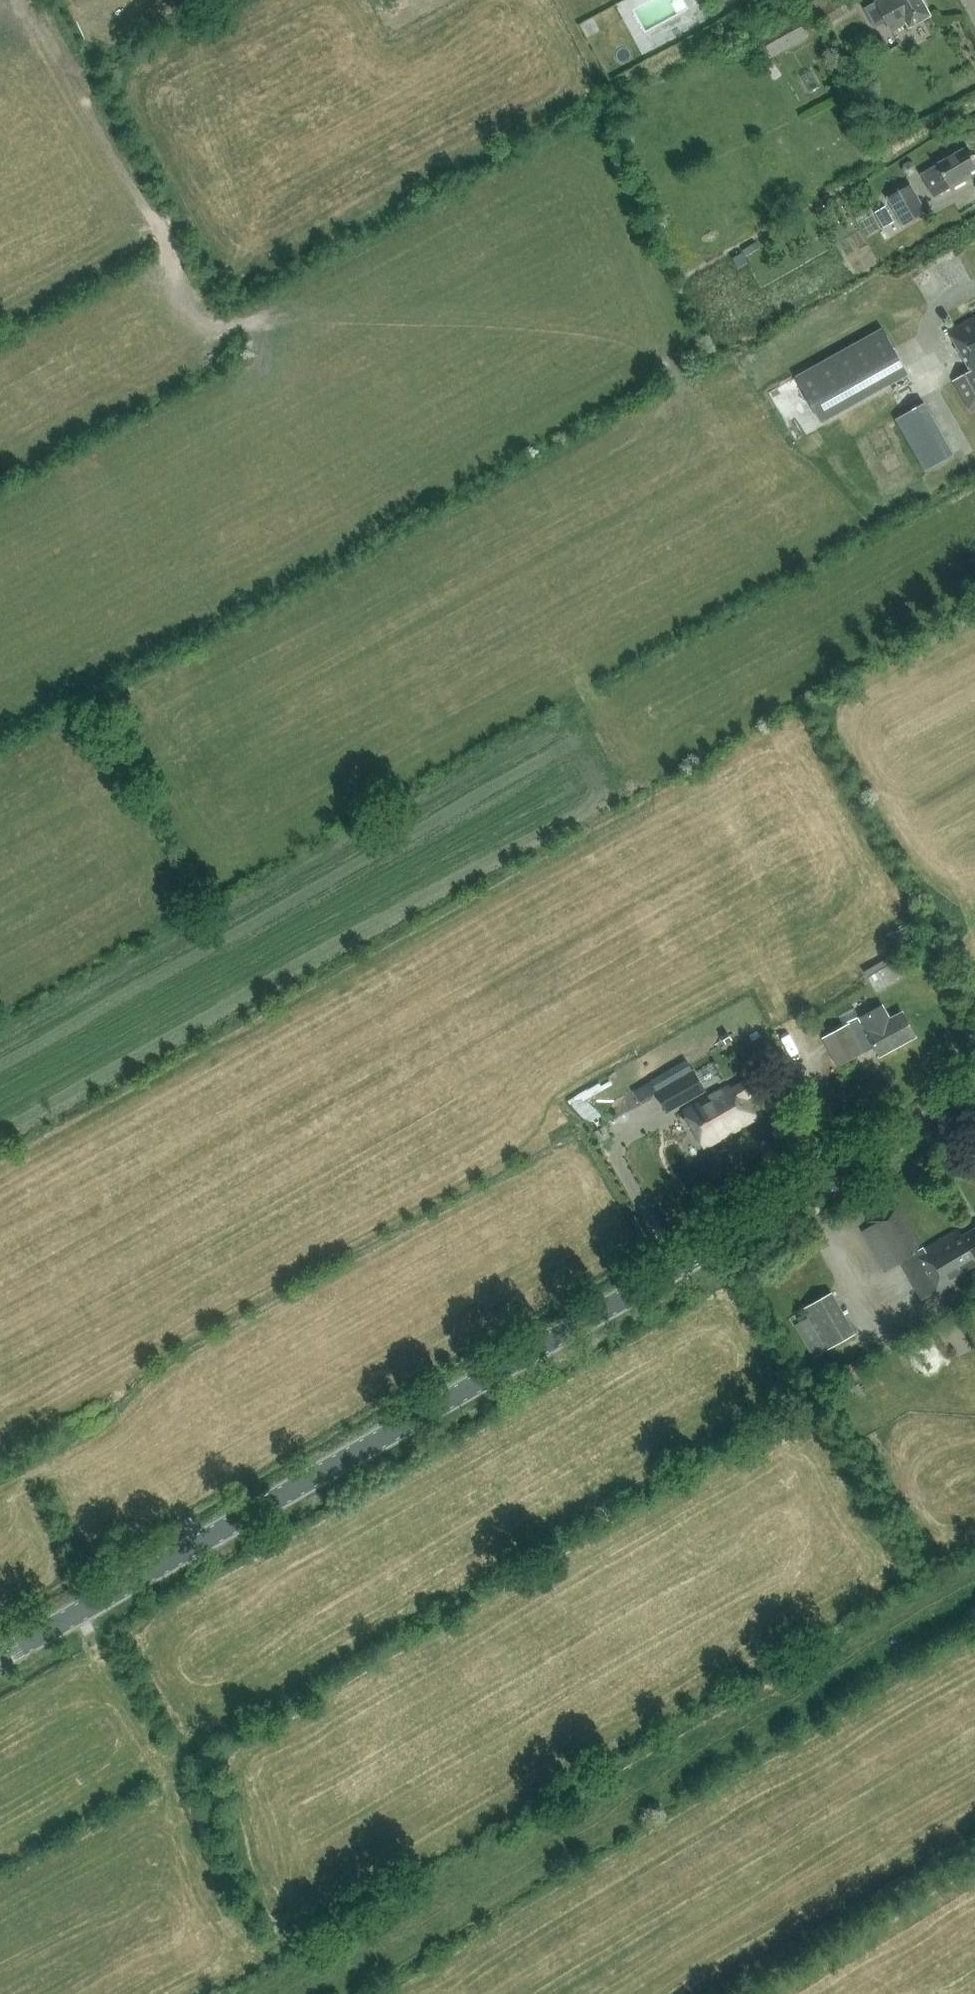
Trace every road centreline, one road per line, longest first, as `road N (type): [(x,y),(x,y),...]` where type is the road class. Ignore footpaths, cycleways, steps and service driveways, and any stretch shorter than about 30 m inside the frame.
road 1 (tertiary): [(0,1658),(974,1098)]

